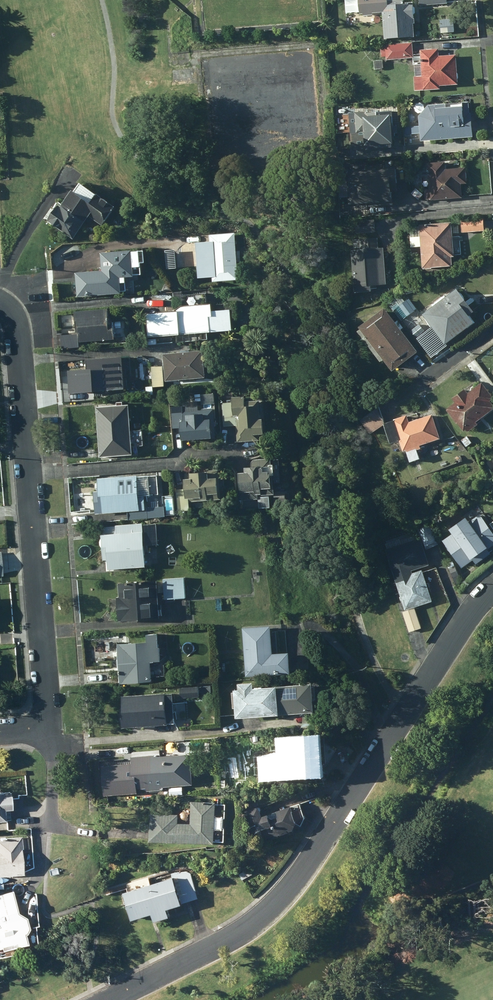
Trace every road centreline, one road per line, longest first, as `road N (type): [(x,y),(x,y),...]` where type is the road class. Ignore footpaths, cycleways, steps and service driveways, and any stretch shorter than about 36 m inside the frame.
road 1 (tertiary): [(111,999),(252,925),(278,902),(468,616),(492,590)]
road 2 (residential): [(0,301),(21,332),(48,713),(41,726)]

